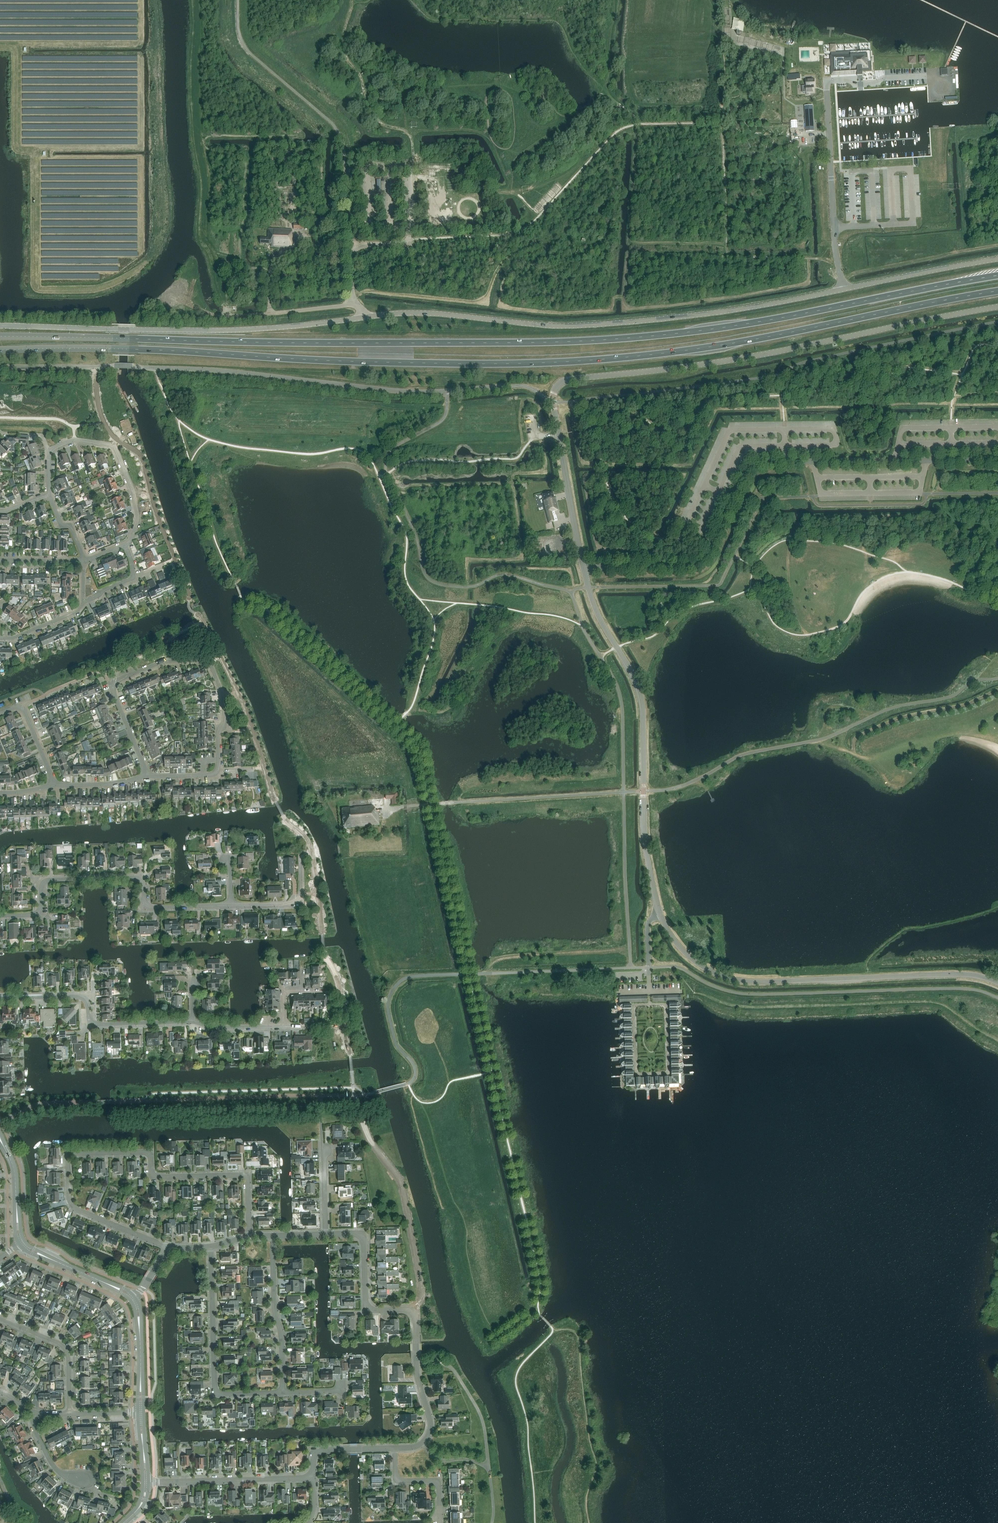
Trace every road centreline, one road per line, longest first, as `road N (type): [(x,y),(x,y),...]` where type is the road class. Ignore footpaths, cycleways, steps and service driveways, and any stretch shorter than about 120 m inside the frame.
road 1 (trunk): [(0,350),(574,361),(758,339),(997,291)]
road 2 (trunk): [(997,276),(641,338),(346,343),(0,337)]
road 3 (tertiary): [(362,318),(436,313),(559,326),(659,319),(997,259)]
road 4 (tertiary): [(583,567),(554,402),(560,383),(746,357),(997,307)]
road 5 (unclassified): [(583,567),(700,562),(743,477),(760,464),(997,459)]
road 6 (residential): [(169,1250),(73,1206),(68,1154),(151,1152),(151,1177),(248,1174),(249,1236)]
road 7 (tertiary): [(997,983),(966,975),(729,978),(685,953),(659,913)]
road 8 (residential): [(394,1448),(418,1445),(430,1428),(417,1372),(415,1309),(366,1310),(363,1233),(325,1234)]
road 9 (residential): [(213,774),(225,722),(222,690),(208,662),(169,660),(110,684),(147,777)]
road 10 (residential): [(0,916),(38,912),(42,886),(54,879),(135,878),(151,906),(231,905)]
road 11 (tertiary): [(112,329),(247,330),(362,318)]
road 12 (unclassified): [(406,806),(644,791)]
road 13 (tertiary): [(644,791),(641,698),(597,613),(583,567)]
road 14 (residential): [(49,495),(49,450),(75,440),(114,445),(139,520),(125,545)]
road 15 (residential): [(283,1392),(215,1394),(211,1246)]
road 16 (residential): [(192,1022),(96,1024),(82,997),(0,998)]
road 17 (residential): [(148,1482),(313,1478)]
road 18 (residential): [(283,1392),(272,1235)]
road 19 (residential): [(70,1414),(65,1348),(0,1319)]
road 20 (unclassified): [(362,318),(351,246),(409,243)]
road 21 (tertiary): [(659,913),(644,791)]

